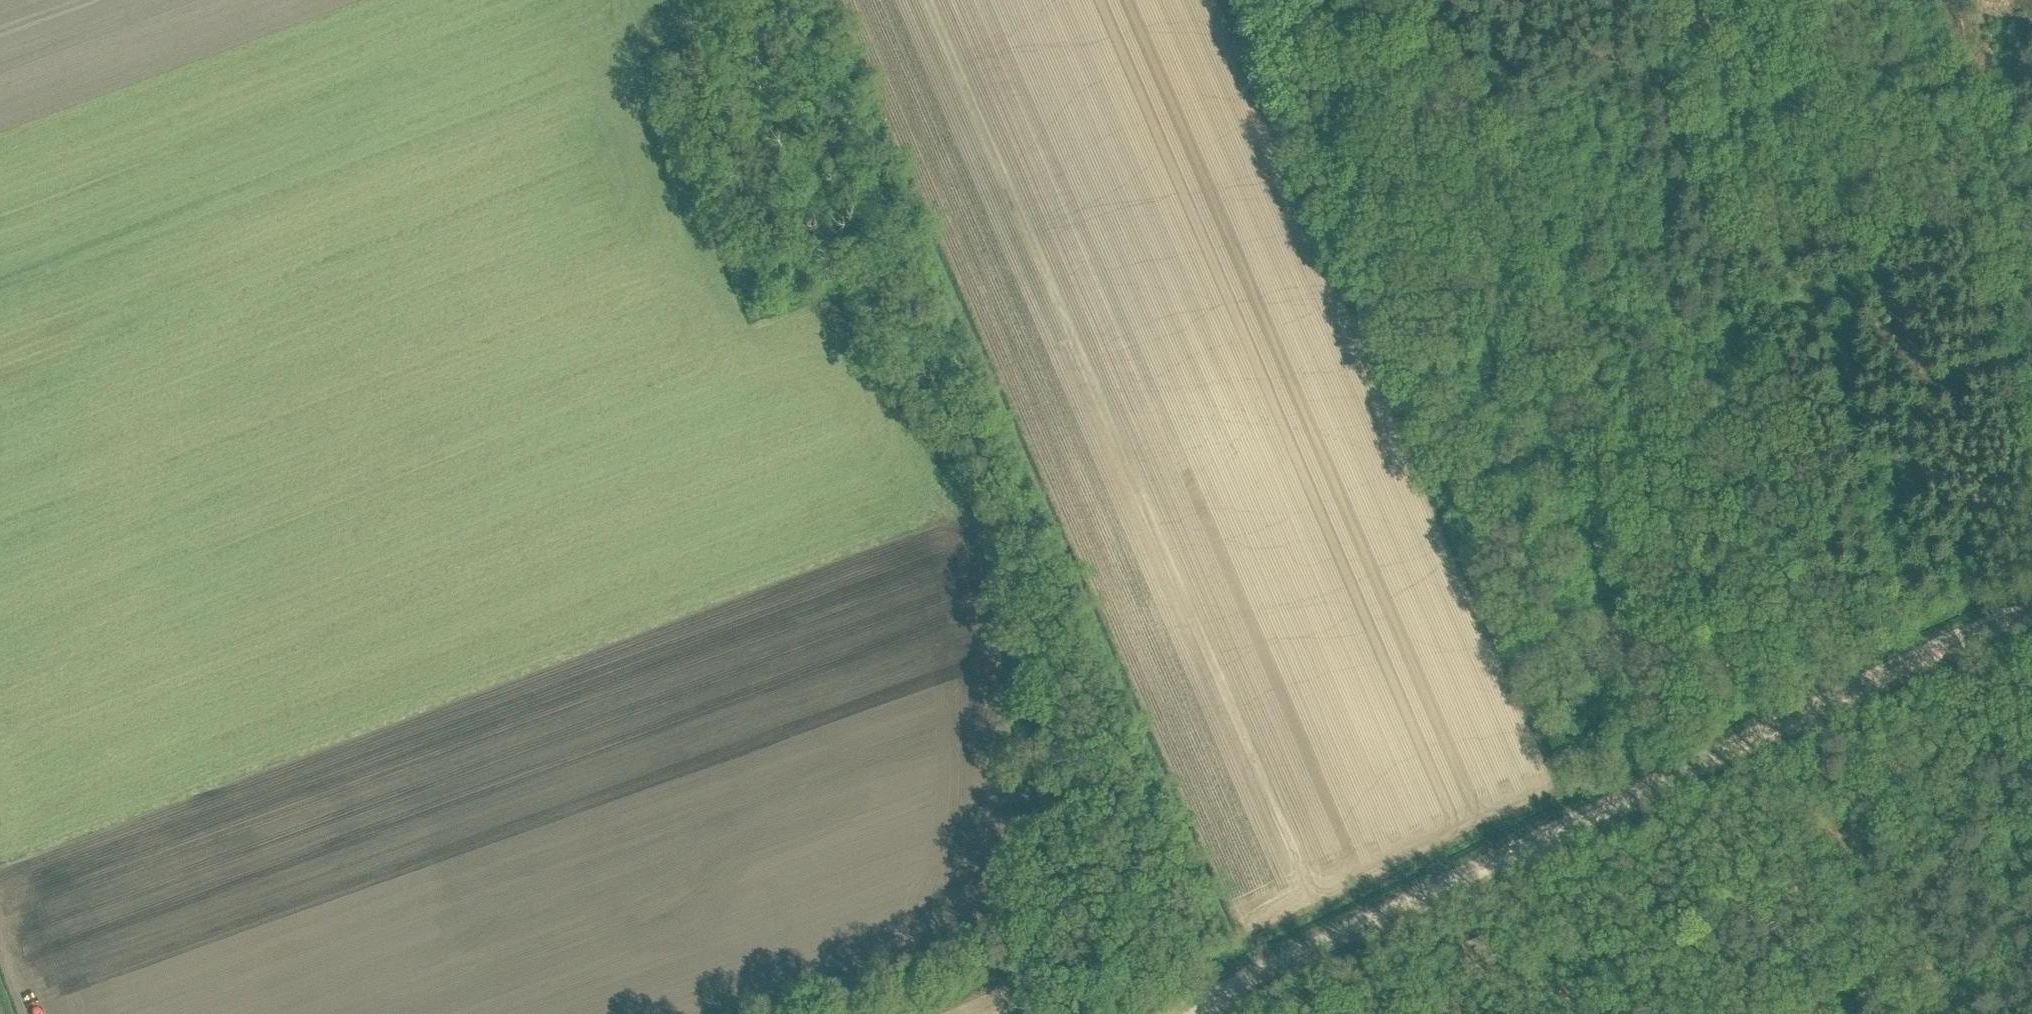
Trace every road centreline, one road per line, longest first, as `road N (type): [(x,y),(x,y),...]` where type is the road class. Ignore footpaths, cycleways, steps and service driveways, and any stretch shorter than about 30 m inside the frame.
road 1 (tertiary): [(1178,1013),(1959,640),(2031,612)]

